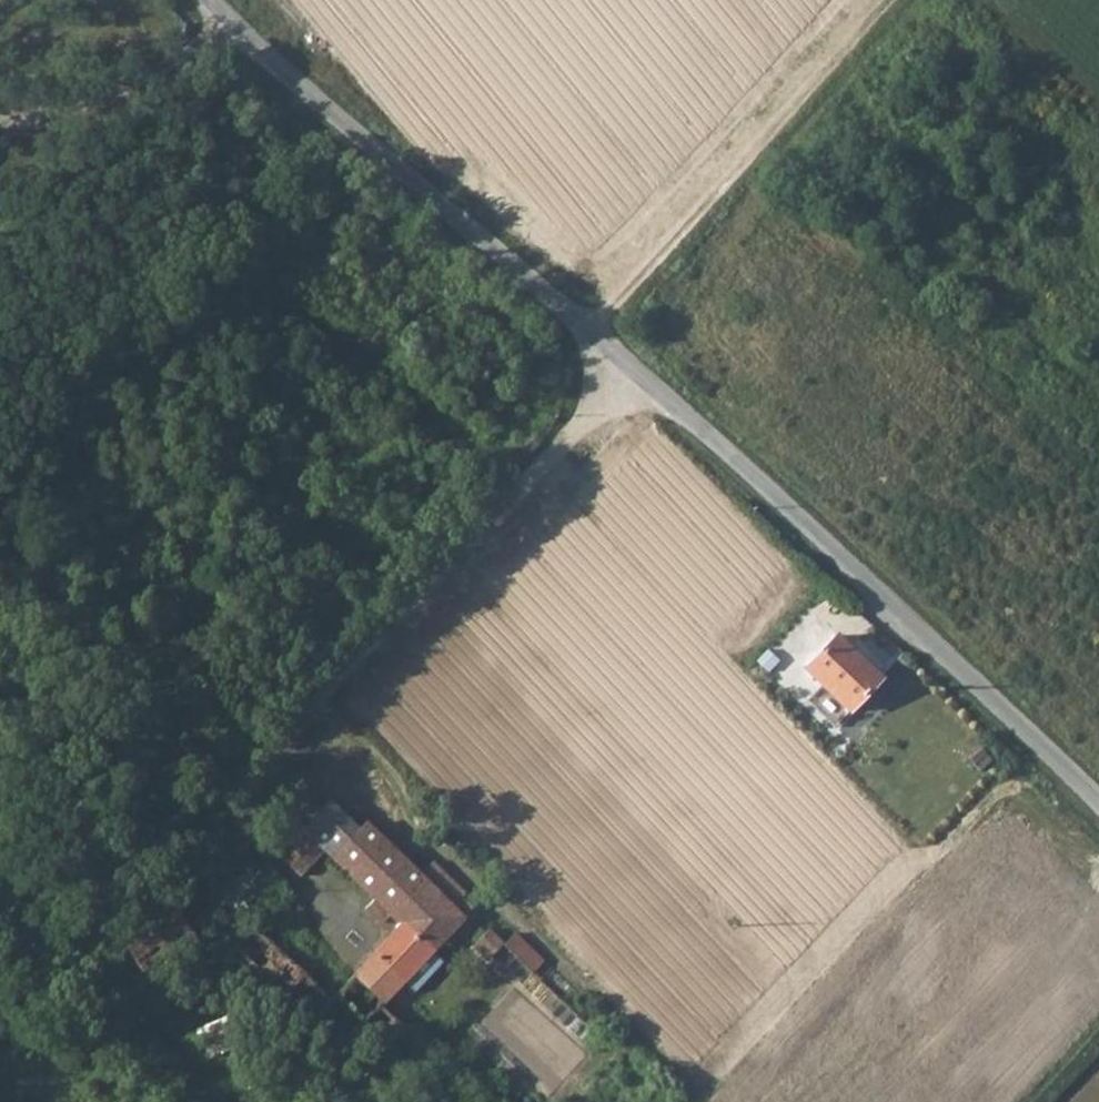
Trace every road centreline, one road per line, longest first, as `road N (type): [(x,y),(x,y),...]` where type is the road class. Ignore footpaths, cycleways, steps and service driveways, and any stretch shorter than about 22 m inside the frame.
road 1 (unclassified): [(1098,799),(878,590),(203,0)]

